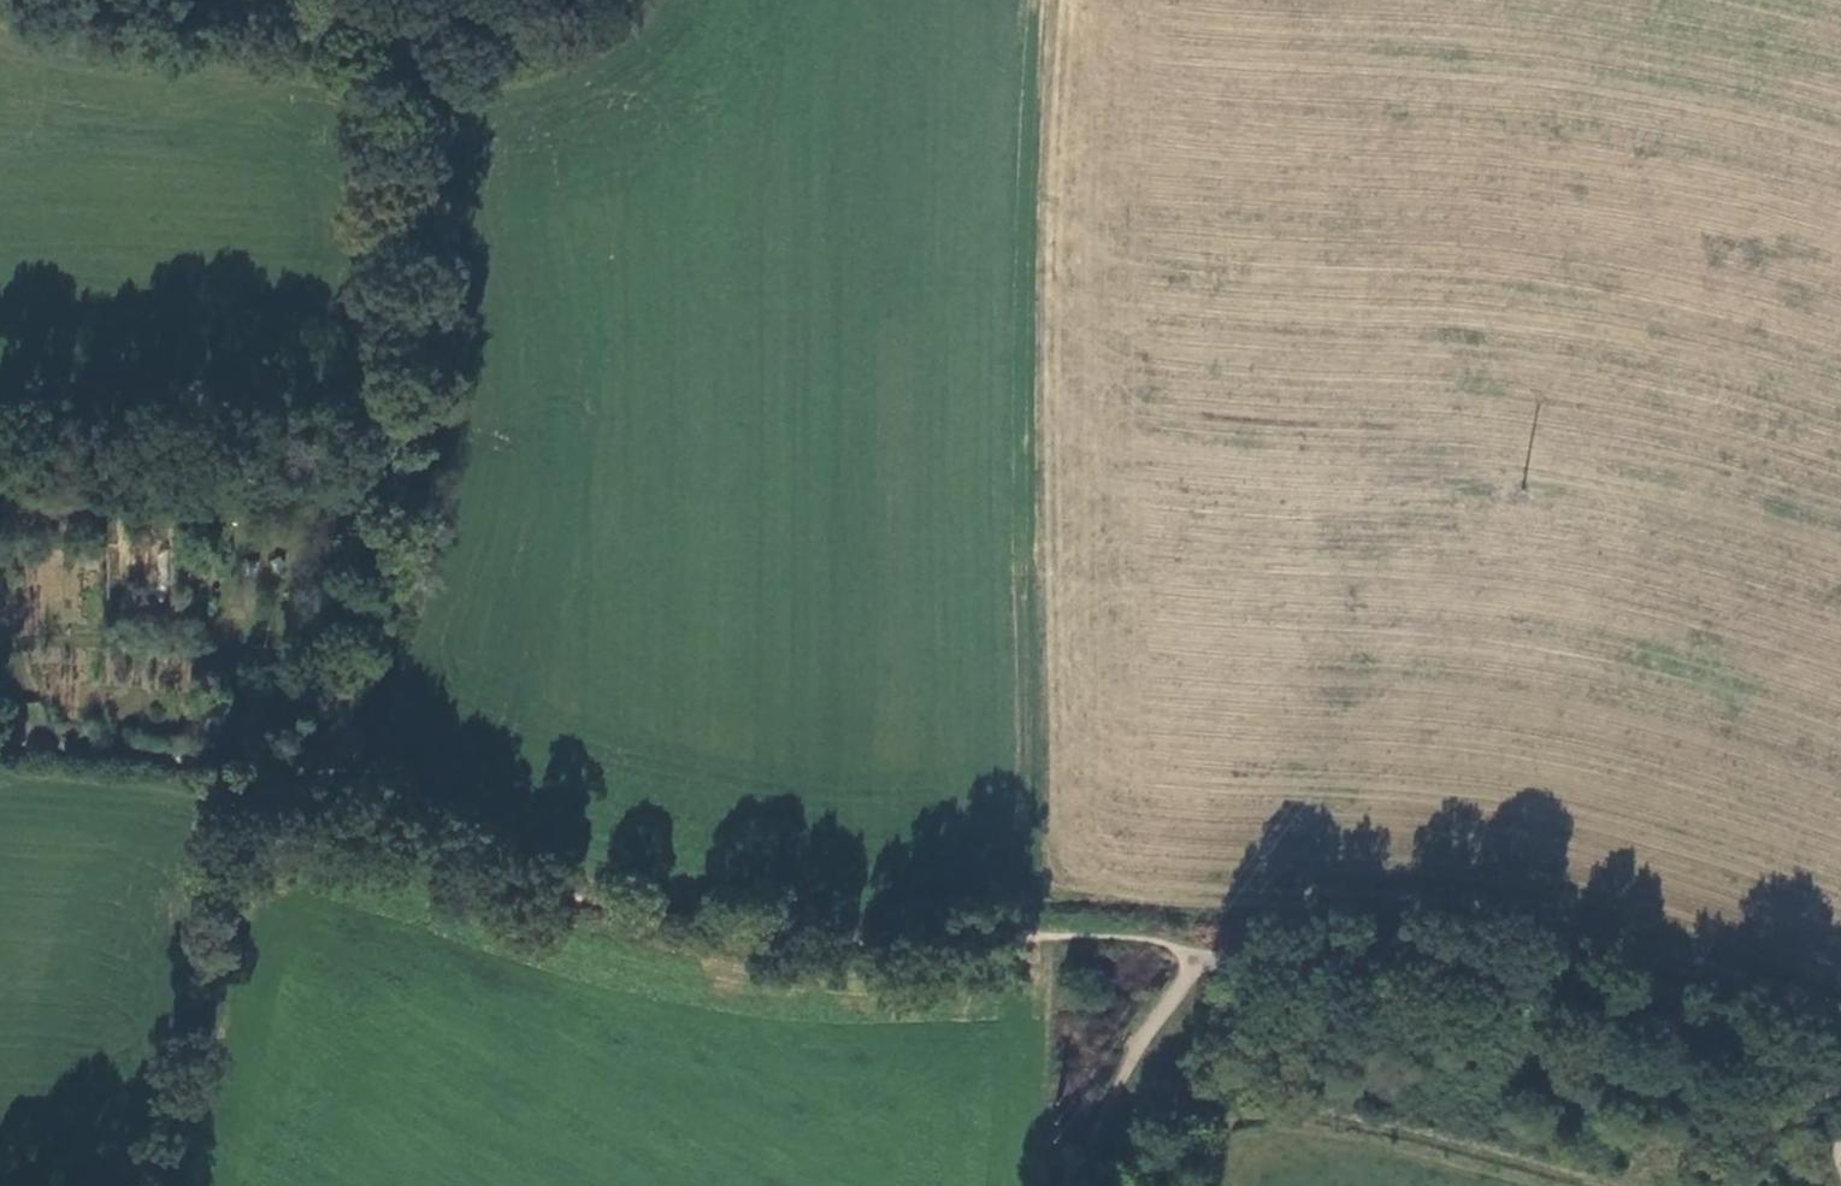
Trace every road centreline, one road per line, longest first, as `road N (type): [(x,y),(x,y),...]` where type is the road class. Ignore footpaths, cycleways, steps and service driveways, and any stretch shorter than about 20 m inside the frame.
road 1 (track): [(1028,935),(1021,321),(1042,0)]
road 2 (track): [(321,801),(419,535),(428,441)]
road 3 (track): [(0,765),(258,776)]

